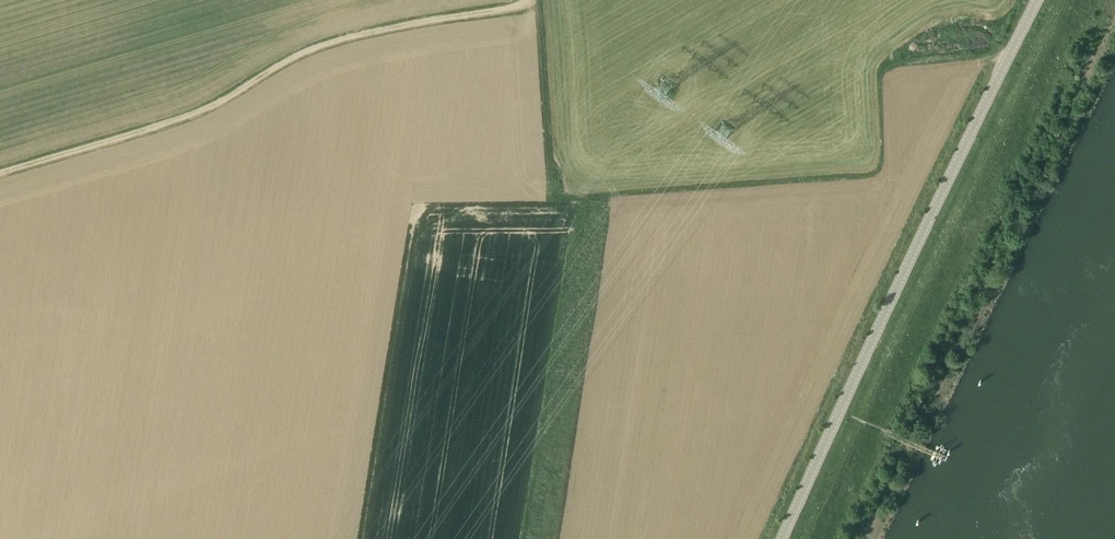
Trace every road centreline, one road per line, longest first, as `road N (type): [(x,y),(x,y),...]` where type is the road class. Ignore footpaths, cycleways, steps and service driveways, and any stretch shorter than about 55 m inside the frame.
road 1 (residential): [(782,538),(1038,0)]
road 2 (track): [(532,0),(532,7),(351,37),(287,58),(198,114),(0,175)]

